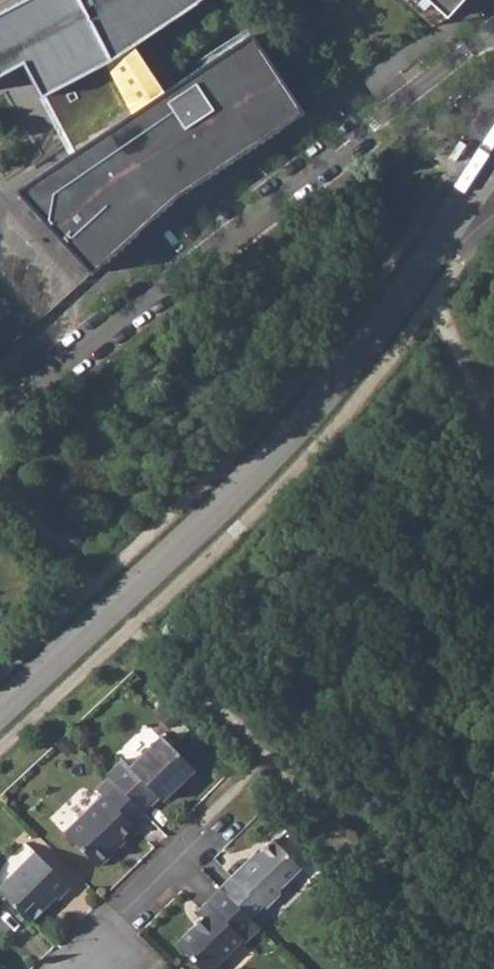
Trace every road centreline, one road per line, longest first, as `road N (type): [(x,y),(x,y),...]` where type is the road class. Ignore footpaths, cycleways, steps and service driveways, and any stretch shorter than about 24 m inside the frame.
road 1 (residential): [(0,407),(493,35)]
road 2 (residential): [(94,939),(200,833)]

